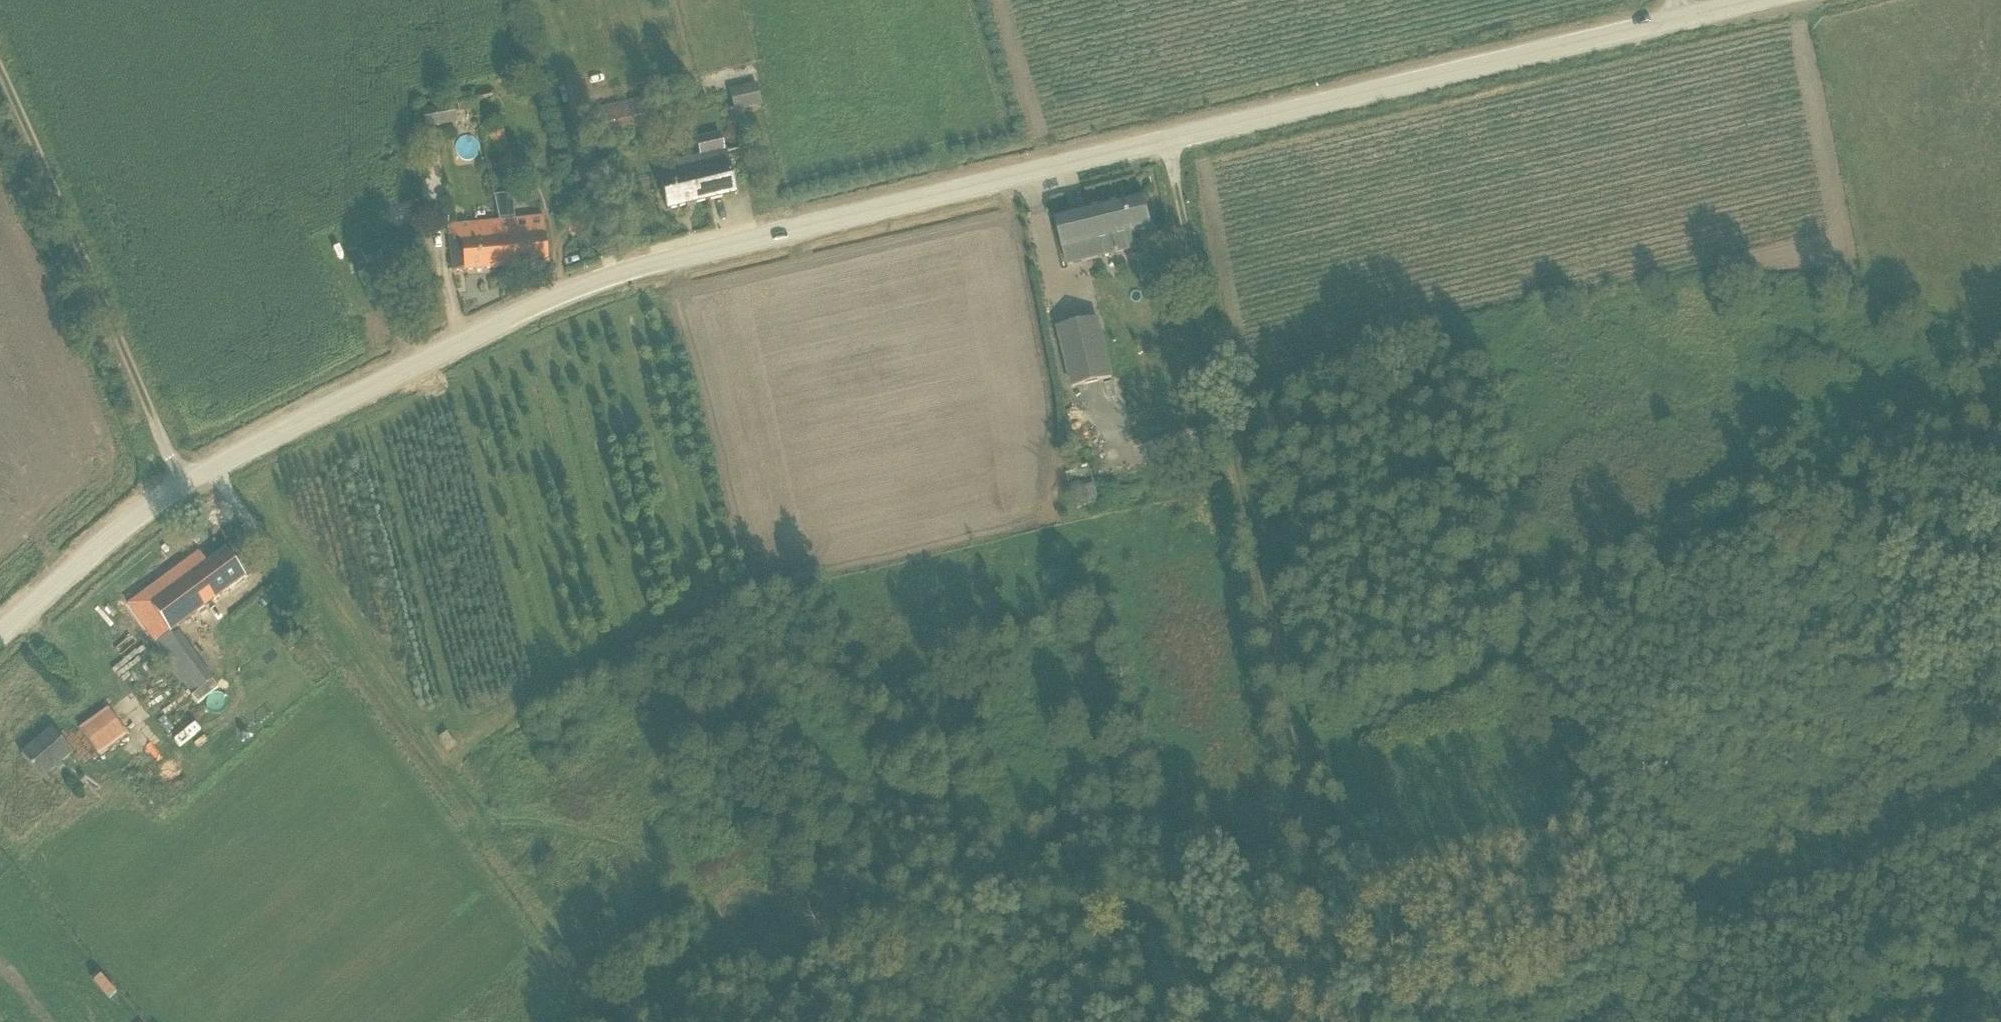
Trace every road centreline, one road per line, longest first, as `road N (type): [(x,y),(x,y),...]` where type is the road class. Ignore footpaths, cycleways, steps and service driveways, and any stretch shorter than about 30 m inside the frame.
road 1 (tertiary): [(0,636),(106,539),(182,482),(538,299),(599,276),(1173,143)]
road 2 (unclassified): [(1173,143),(1361,1021)]
road 3 (tertiary): [(1173,143),(1785,0)]
road 4 (track): [(182,482),(0,78)]

